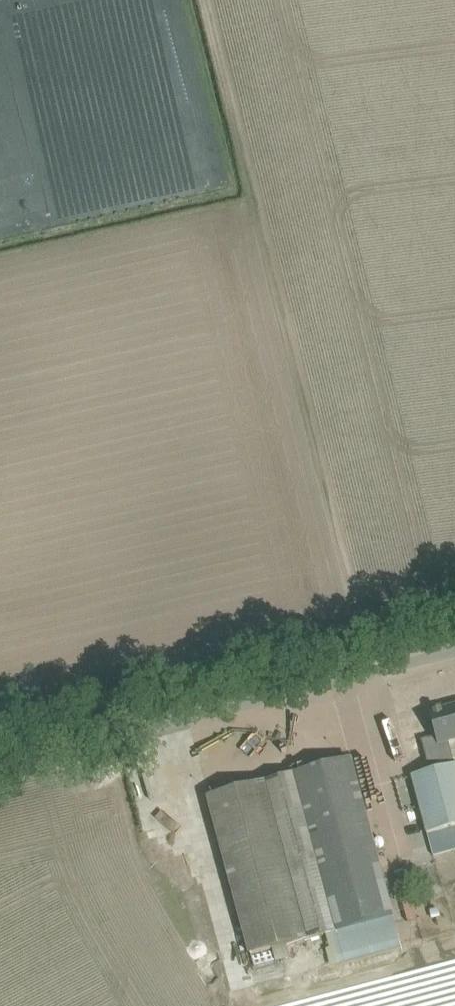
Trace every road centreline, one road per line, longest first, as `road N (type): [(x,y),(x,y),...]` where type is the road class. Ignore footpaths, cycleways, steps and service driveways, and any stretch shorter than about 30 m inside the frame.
road 1 (unclassified): [(0,765),(454,649)]

